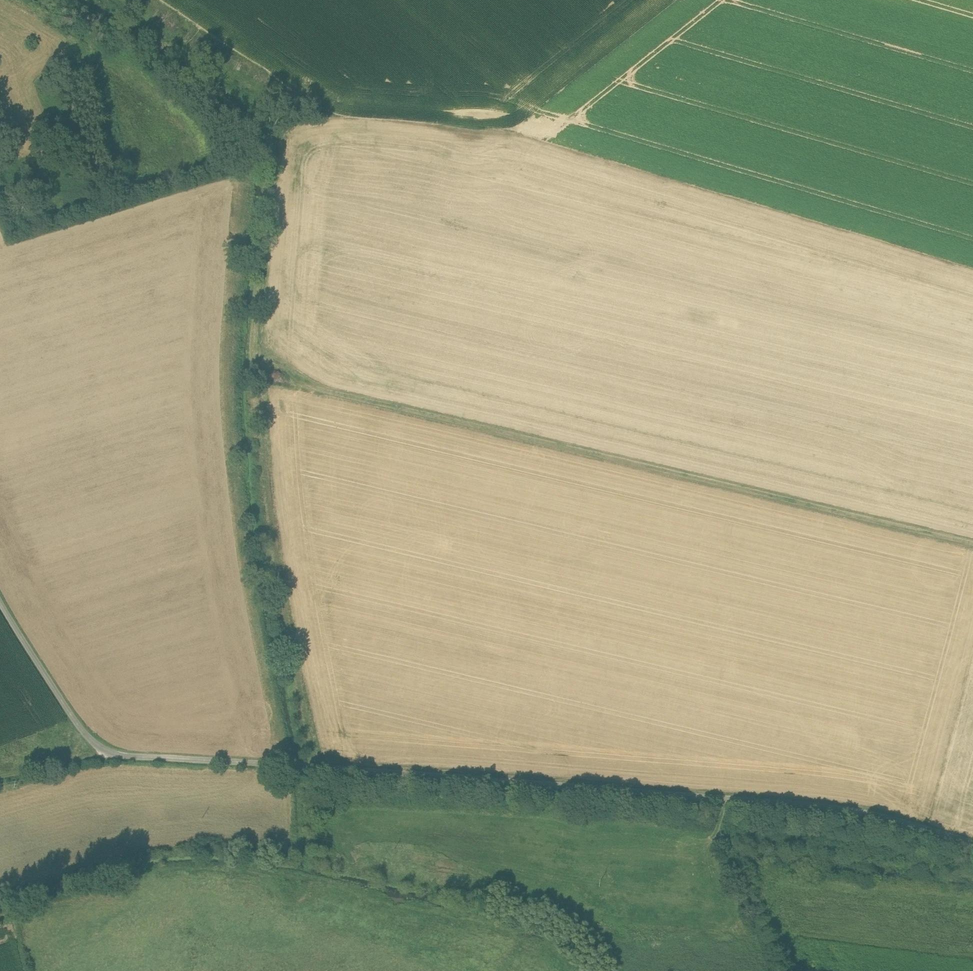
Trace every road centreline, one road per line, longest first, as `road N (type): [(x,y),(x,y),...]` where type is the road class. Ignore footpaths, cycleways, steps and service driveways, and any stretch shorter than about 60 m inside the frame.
road 1 (unclassified): [(972,842),(805,803),(108,754),(88,739),(0,602)]
road 2 (track): [(972,543),(270,373)]

